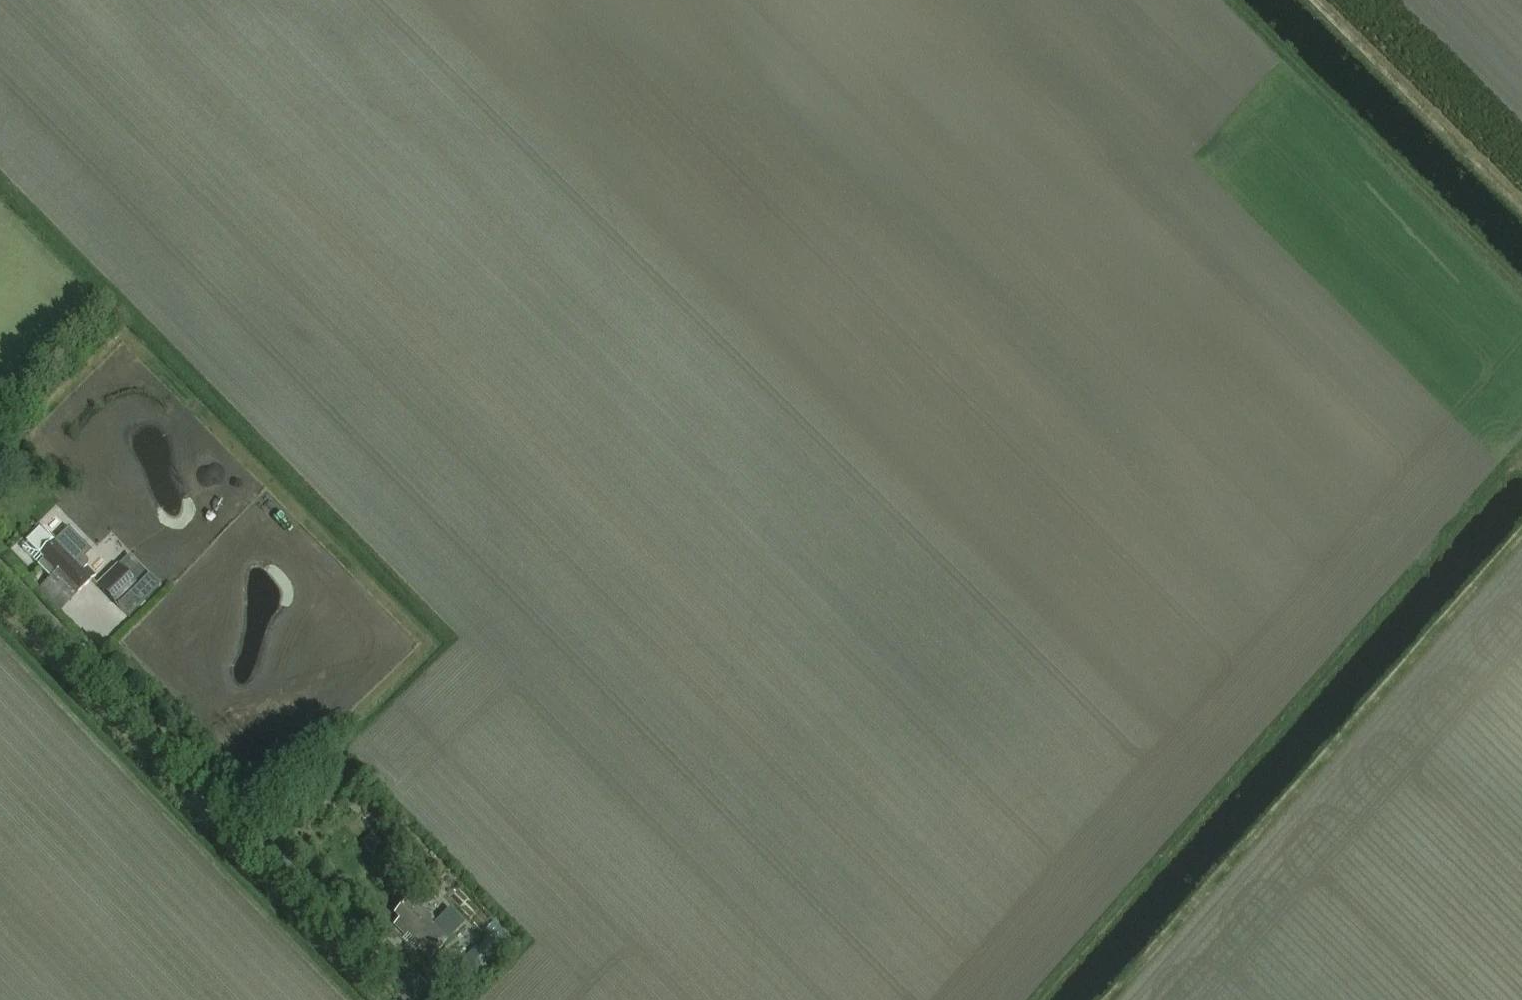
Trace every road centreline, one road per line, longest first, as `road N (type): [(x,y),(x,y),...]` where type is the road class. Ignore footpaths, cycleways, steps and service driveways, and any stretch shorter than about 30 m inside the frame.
road 1 (unclassified): [(430,999),(0,559)]

